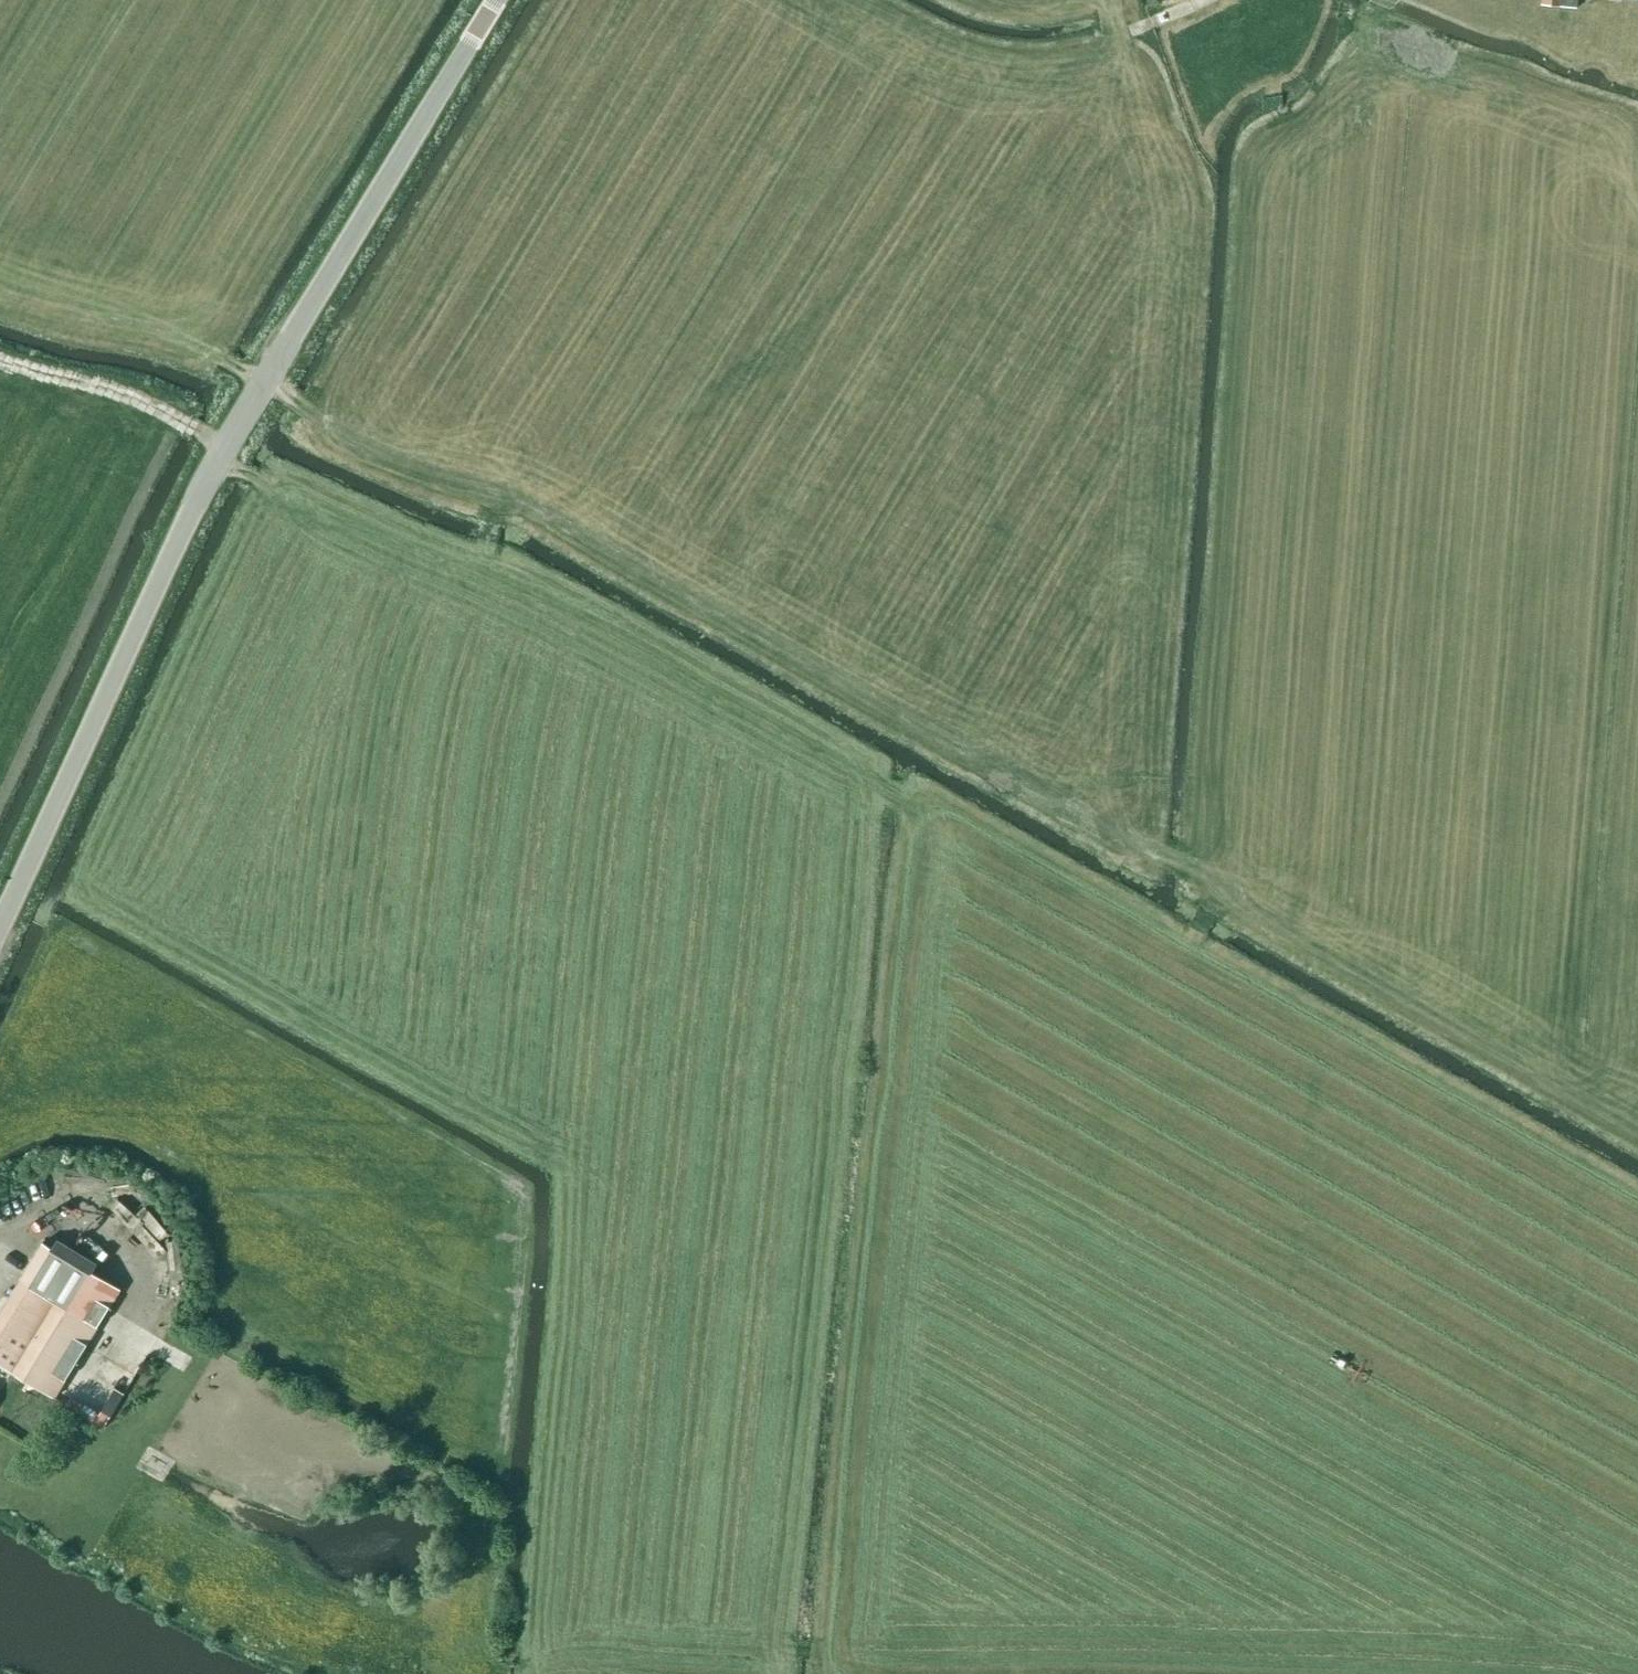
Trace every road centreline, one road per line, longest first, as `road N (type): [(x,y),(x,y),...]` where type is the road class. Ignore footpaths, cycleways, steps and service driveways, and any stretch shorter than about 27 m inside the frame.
road 1 (tertiary): [(0,925),(192,510),(496,0)]

